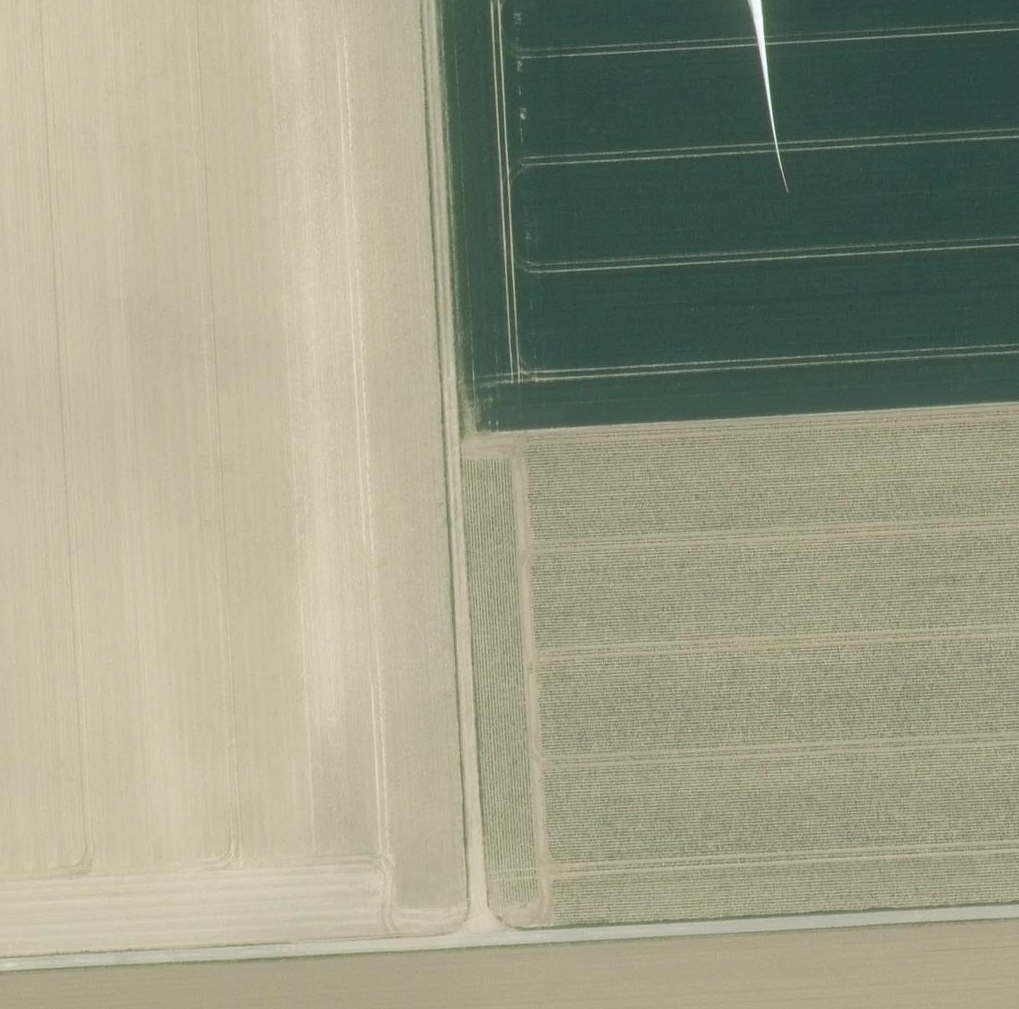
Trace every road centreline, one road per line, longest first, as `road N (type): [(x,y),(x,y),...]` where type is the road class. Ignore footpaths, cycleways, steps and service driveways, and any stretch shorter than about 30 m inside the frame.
road 1 (unclassified): [(0,969),(1018,914)]
road 2 (track): [(430,0),(481,941)]

